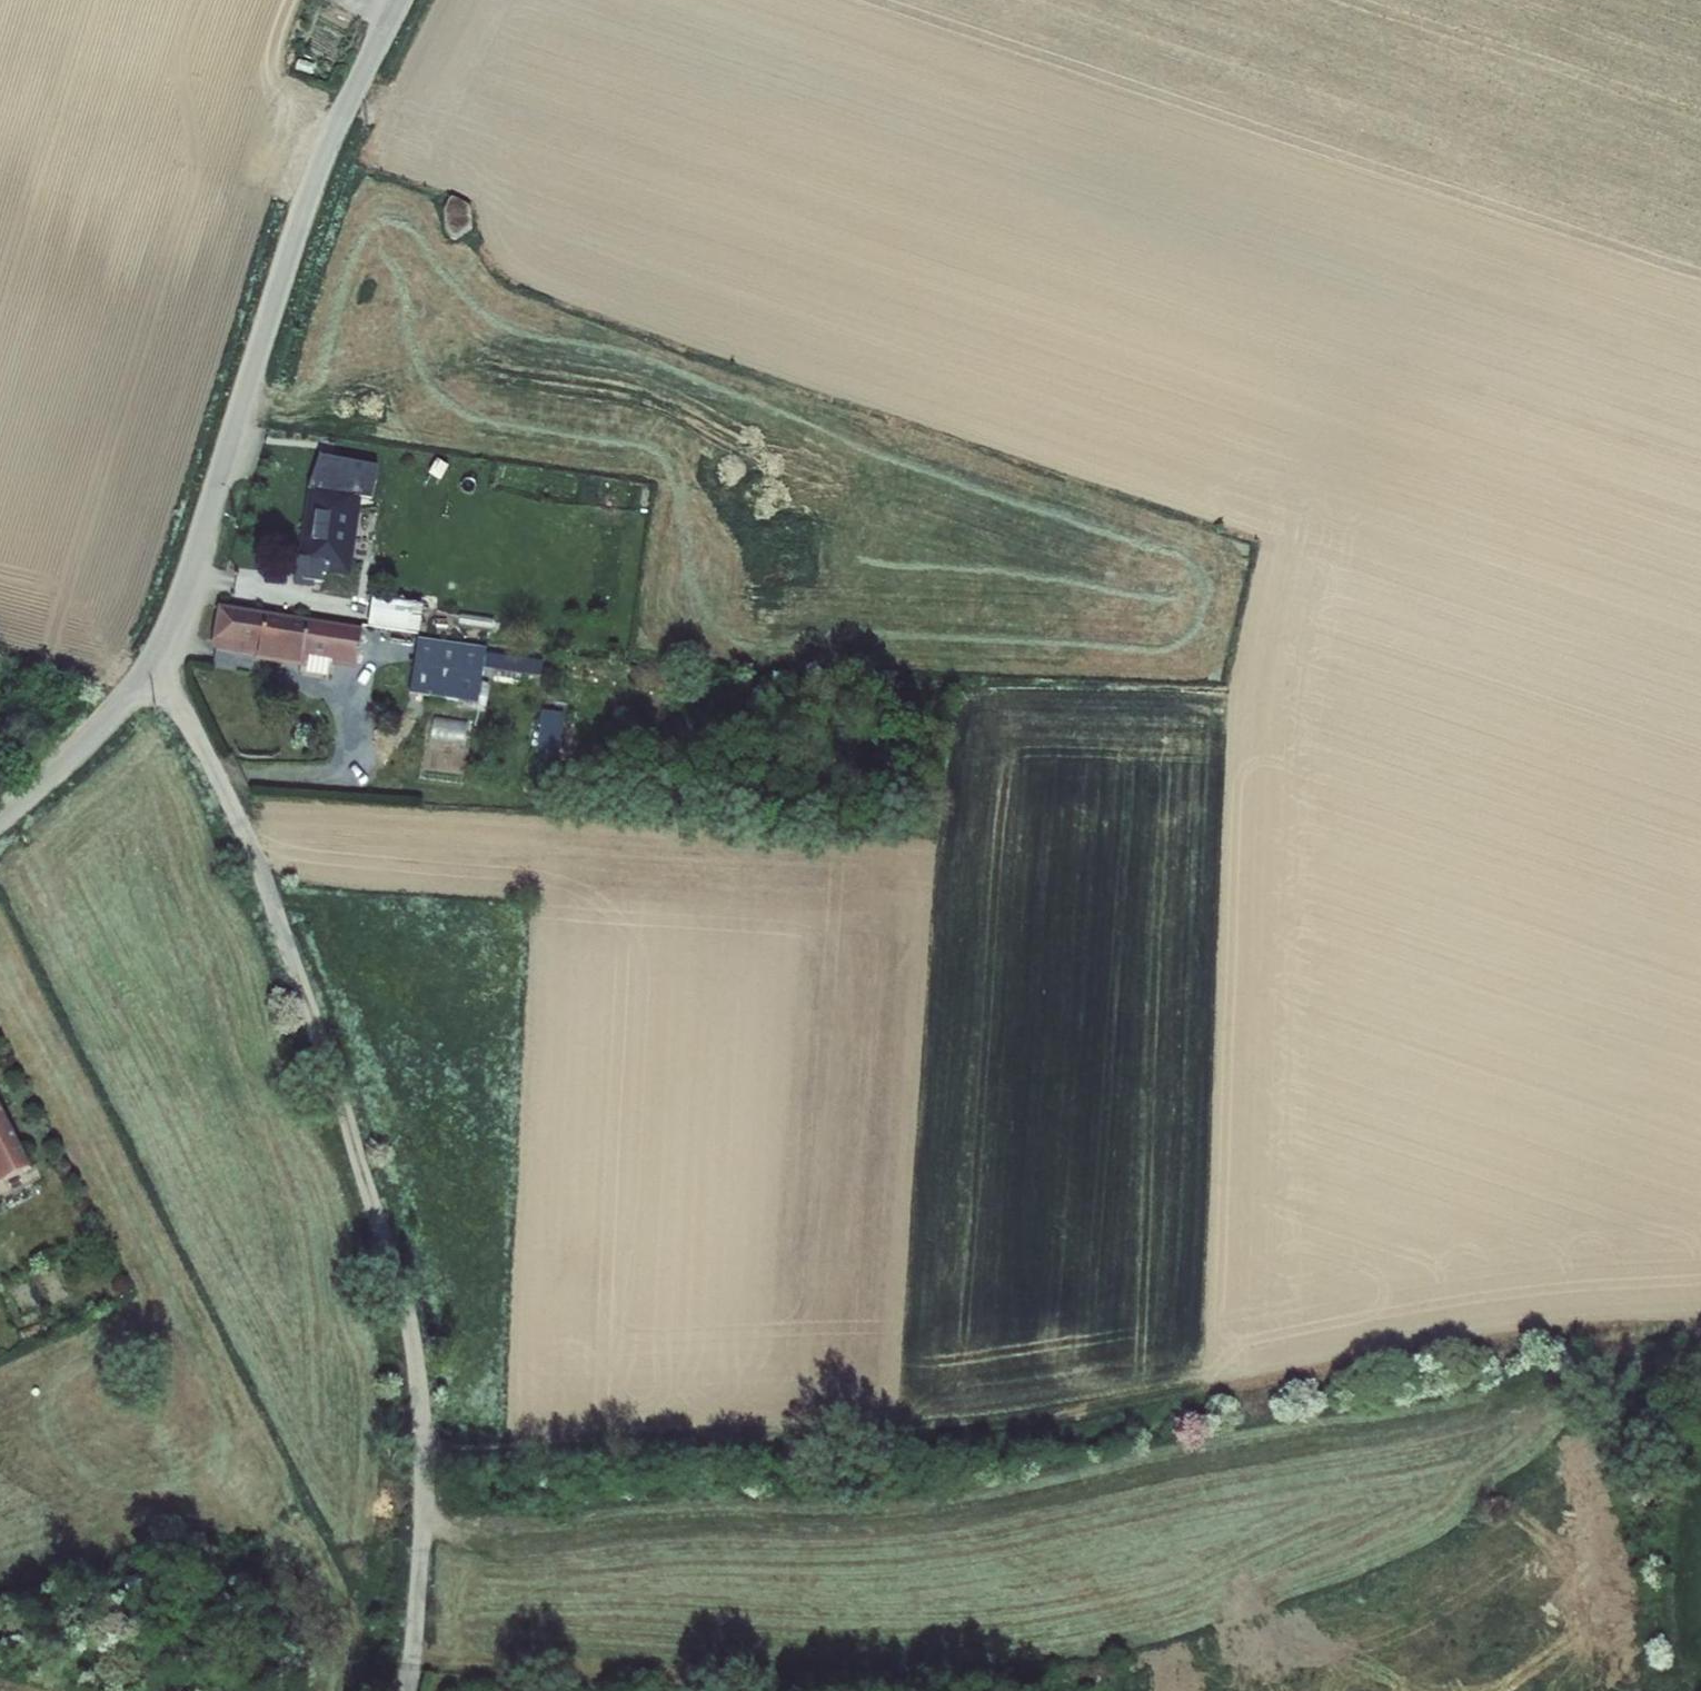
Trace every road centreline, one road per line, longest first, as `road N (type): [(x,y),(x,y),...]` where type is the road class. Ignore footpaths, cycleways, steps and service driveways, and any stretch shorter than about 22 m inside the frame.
road 1 (track): [(152,666),(252,844),(395,1267),(421,1423),(445,1449),(480,1455),(700,1441),(902,1443),(1038,1426),(1427,1340),(1700,1301)]
road 2 (unclassified): [(0,816),(119,707),(164,646),(304,210),(400,0)]

